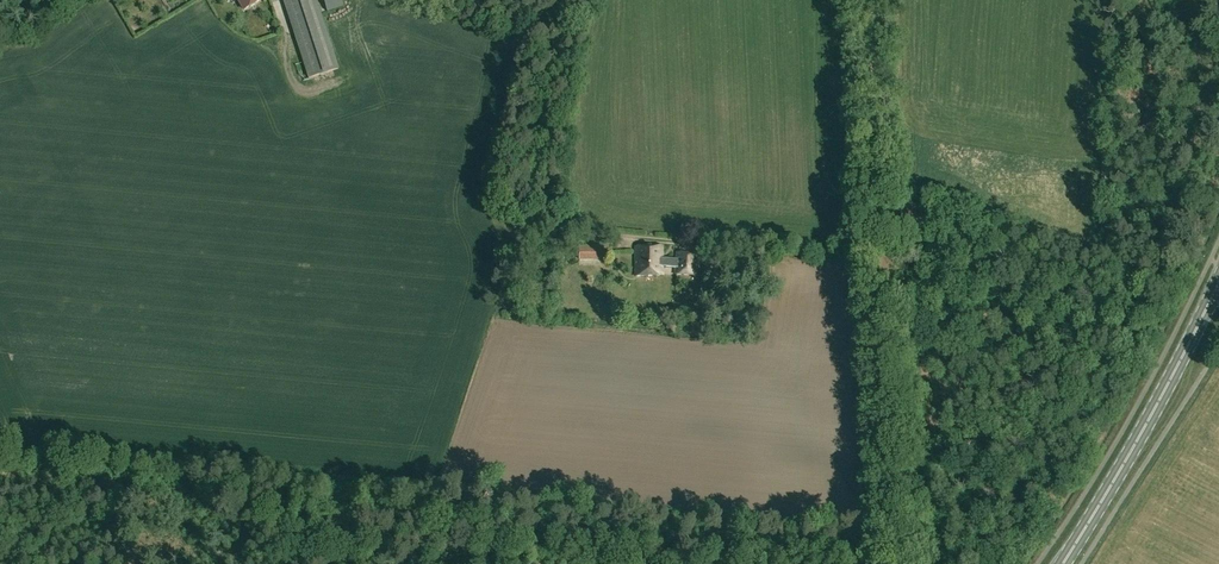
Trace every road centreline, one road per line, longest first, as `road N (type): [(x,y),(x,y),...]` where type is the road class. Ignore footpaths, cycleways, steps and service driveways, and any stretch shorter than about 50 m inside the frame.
road 1 (secondary): [(1064,563),(1218,288)]
road 2 (track): [(890,257),(907,563)]

